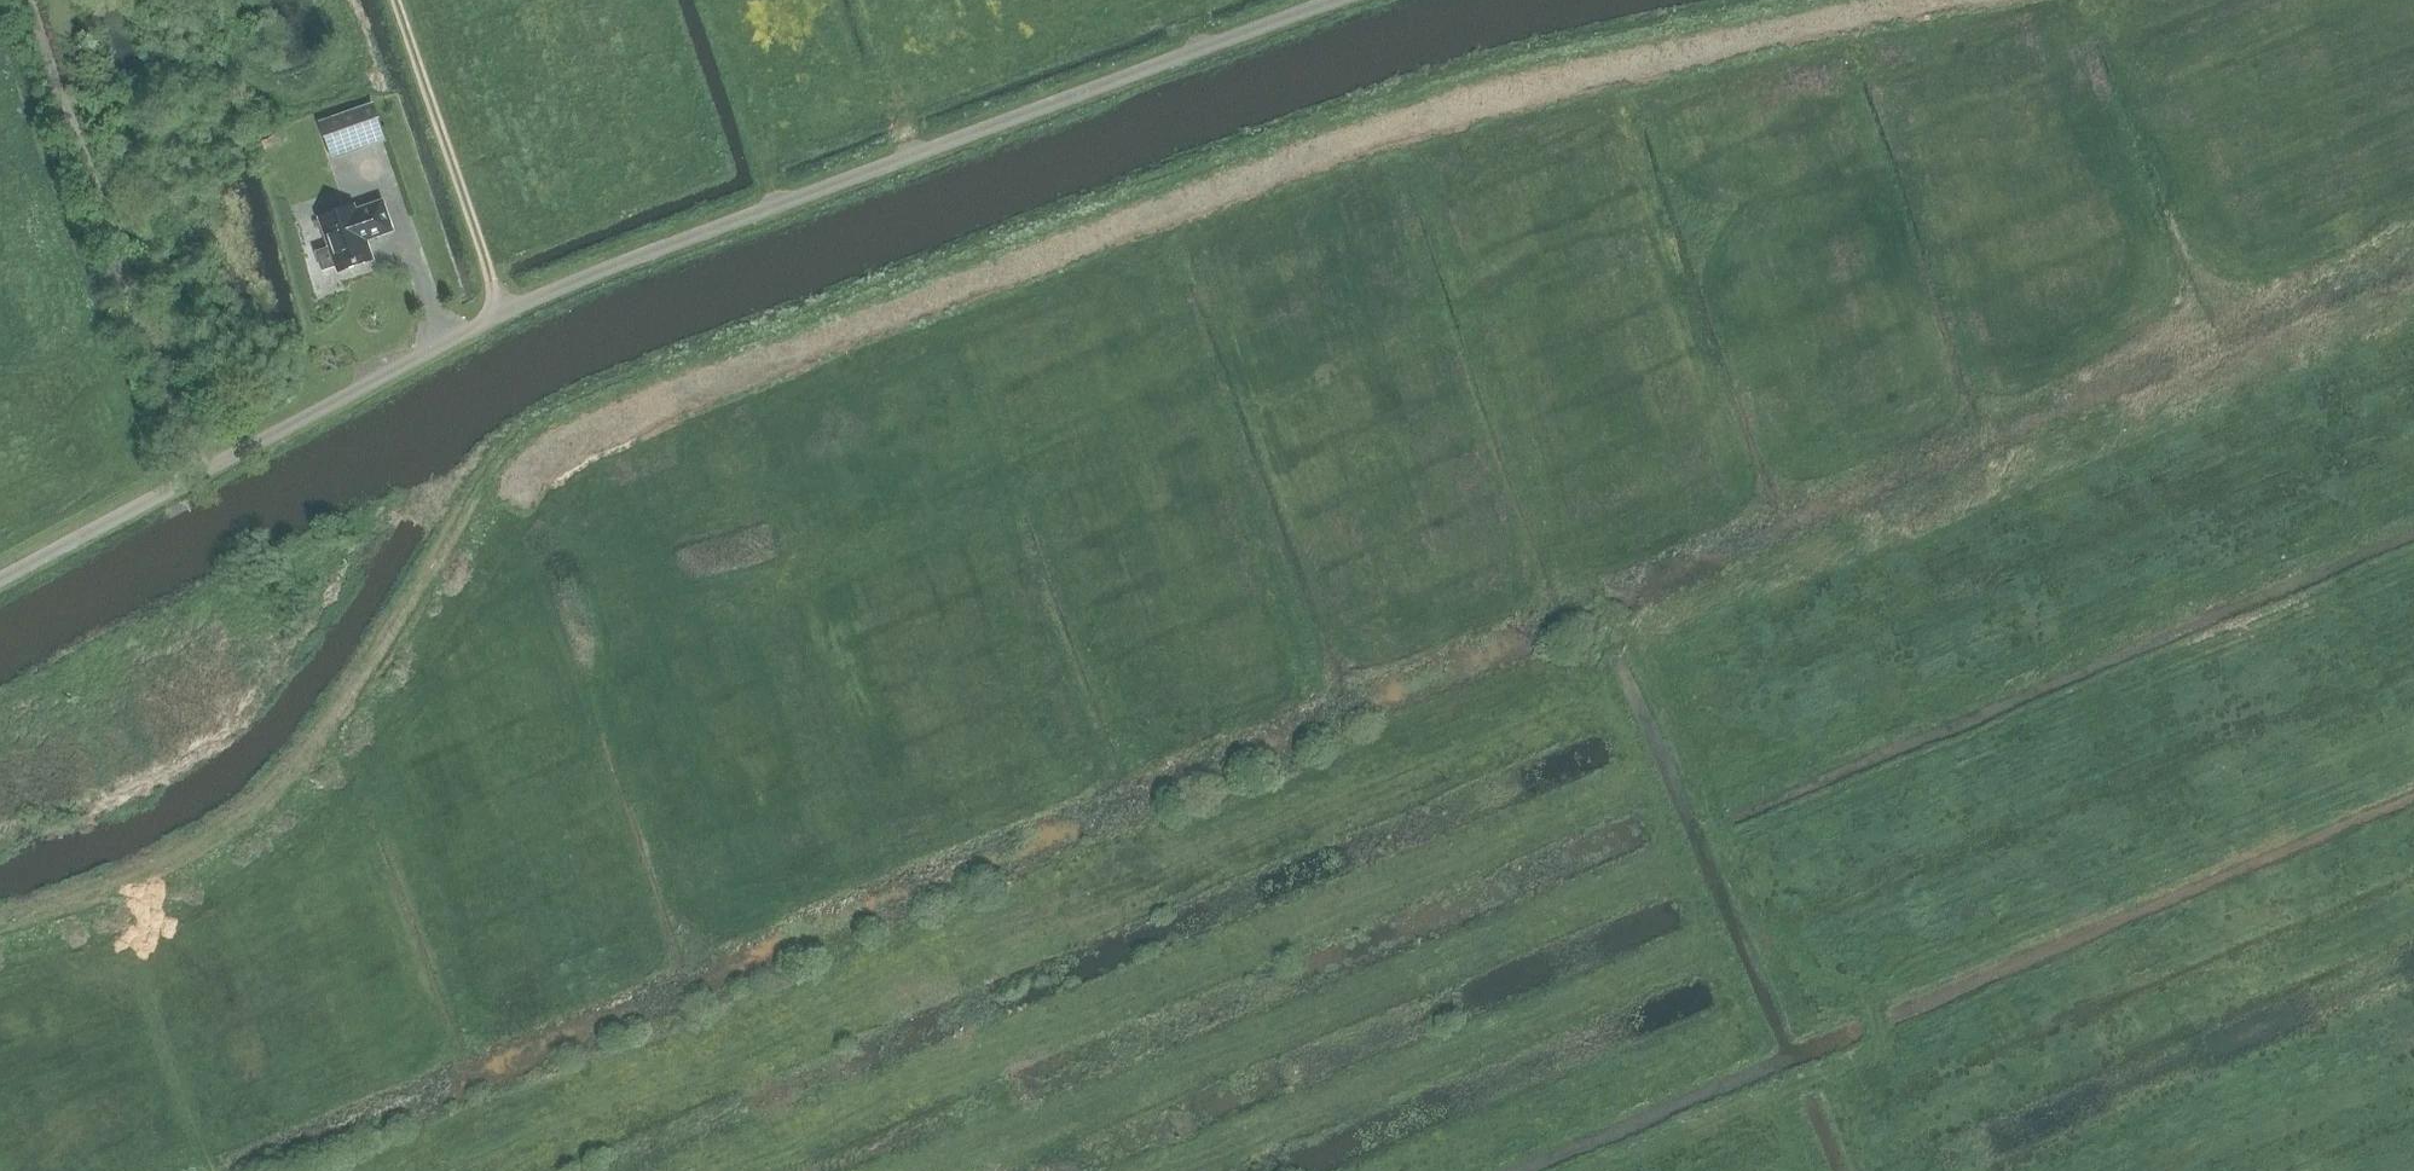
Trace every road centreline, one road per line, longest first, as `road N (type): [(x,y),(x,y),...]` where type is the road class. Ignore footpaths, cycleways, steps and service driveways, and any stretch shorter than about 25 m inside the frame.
road 1 (unclassified): [(0,579),(503,314),(1027,108),(1339,0)]

